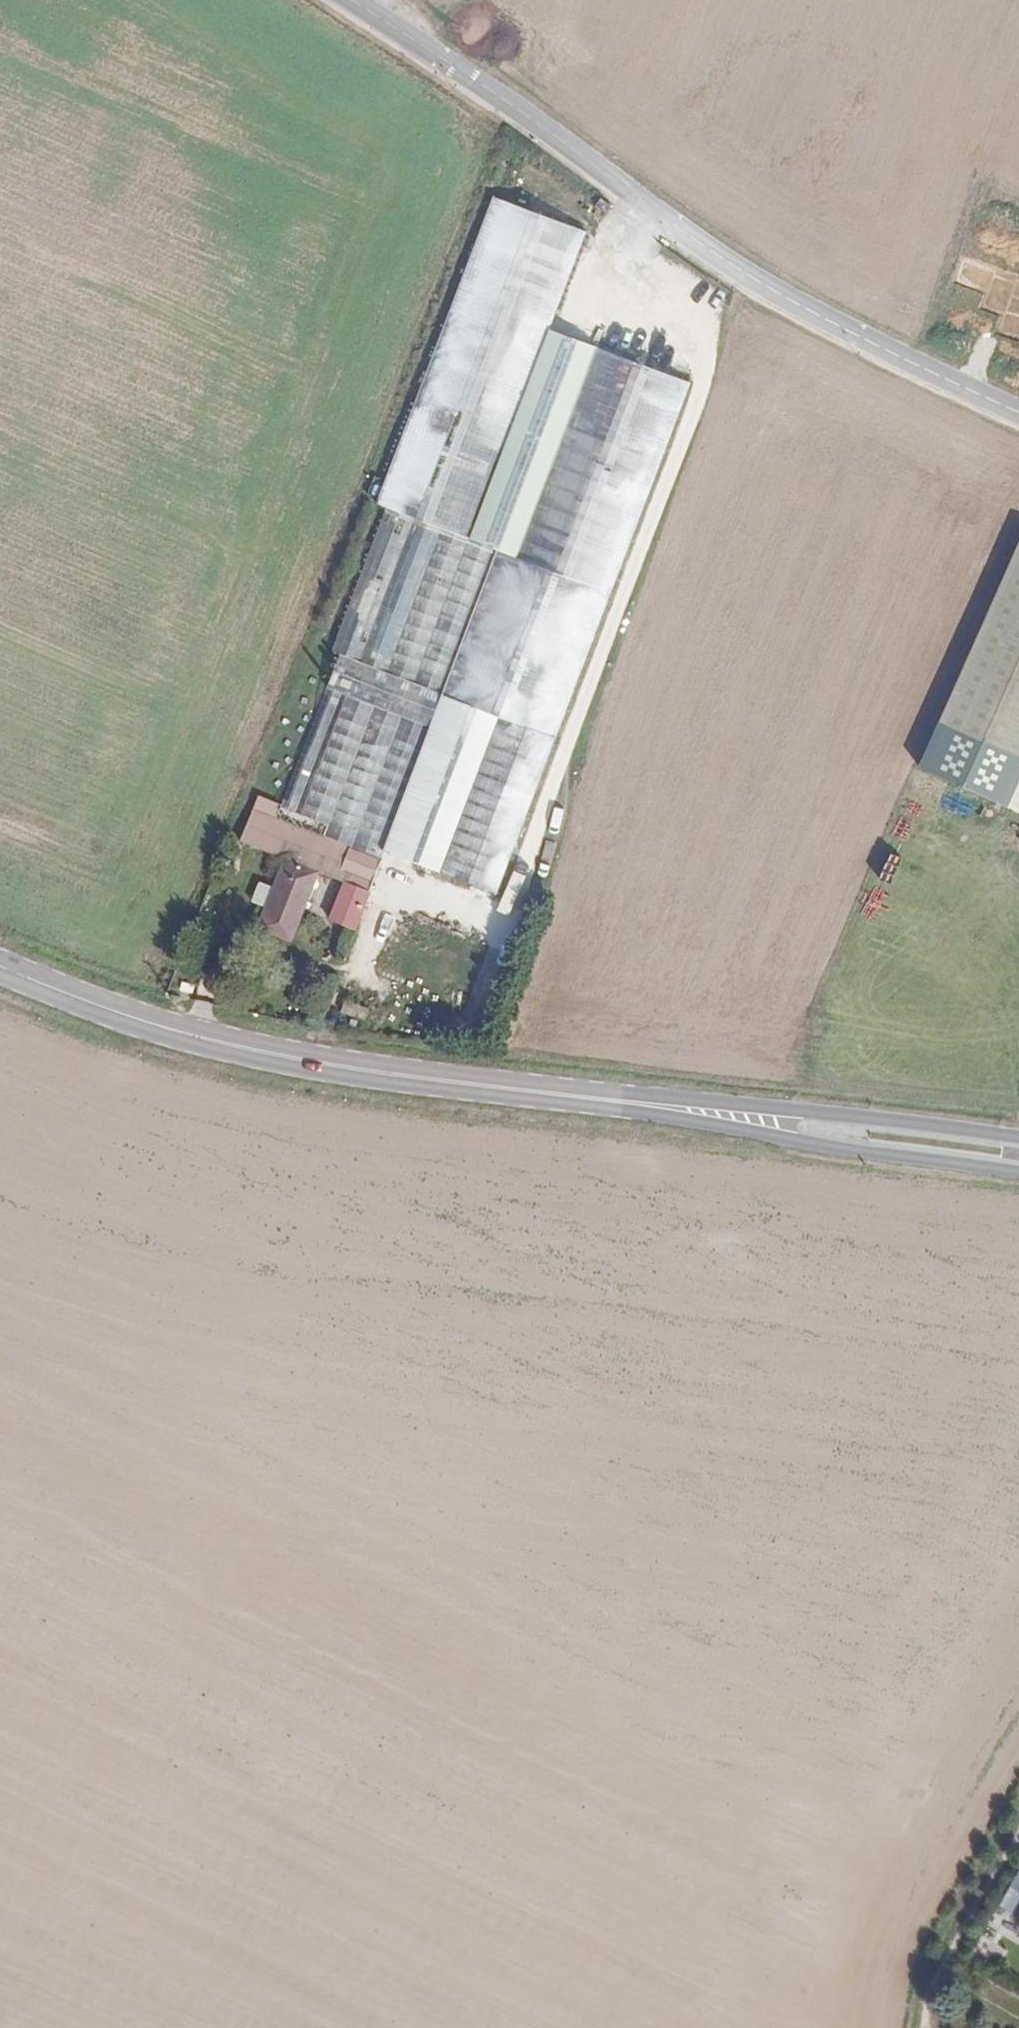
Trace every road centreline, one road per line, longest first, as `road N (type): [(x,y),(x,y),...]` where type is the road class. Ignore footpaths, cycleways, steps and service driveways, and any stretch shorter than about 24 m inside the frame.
road 1 (tertiary): [(1018,412),(806,312),(346,0)]
road 2 (secondary): [(528,1092),(258,1052),(134,1023),(0,970)]
road 3 (secondary): [(528,1092),(859,1152),(1018,1171)]
road 4 (secondary): [(1018,1137),(717,1102),(528,1092)]

